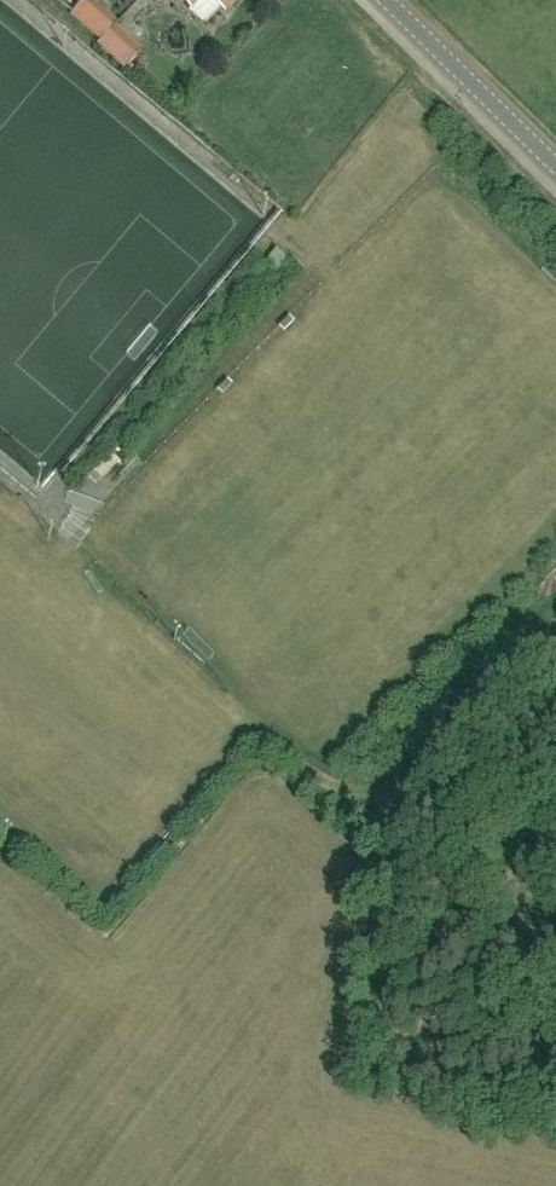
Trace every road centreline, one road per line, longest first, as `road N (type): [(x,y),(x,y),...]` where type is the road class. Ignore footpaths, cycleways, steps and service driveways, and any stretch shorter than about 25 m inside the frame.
road 1 (tertiary): [(555,166),(385,0)]

